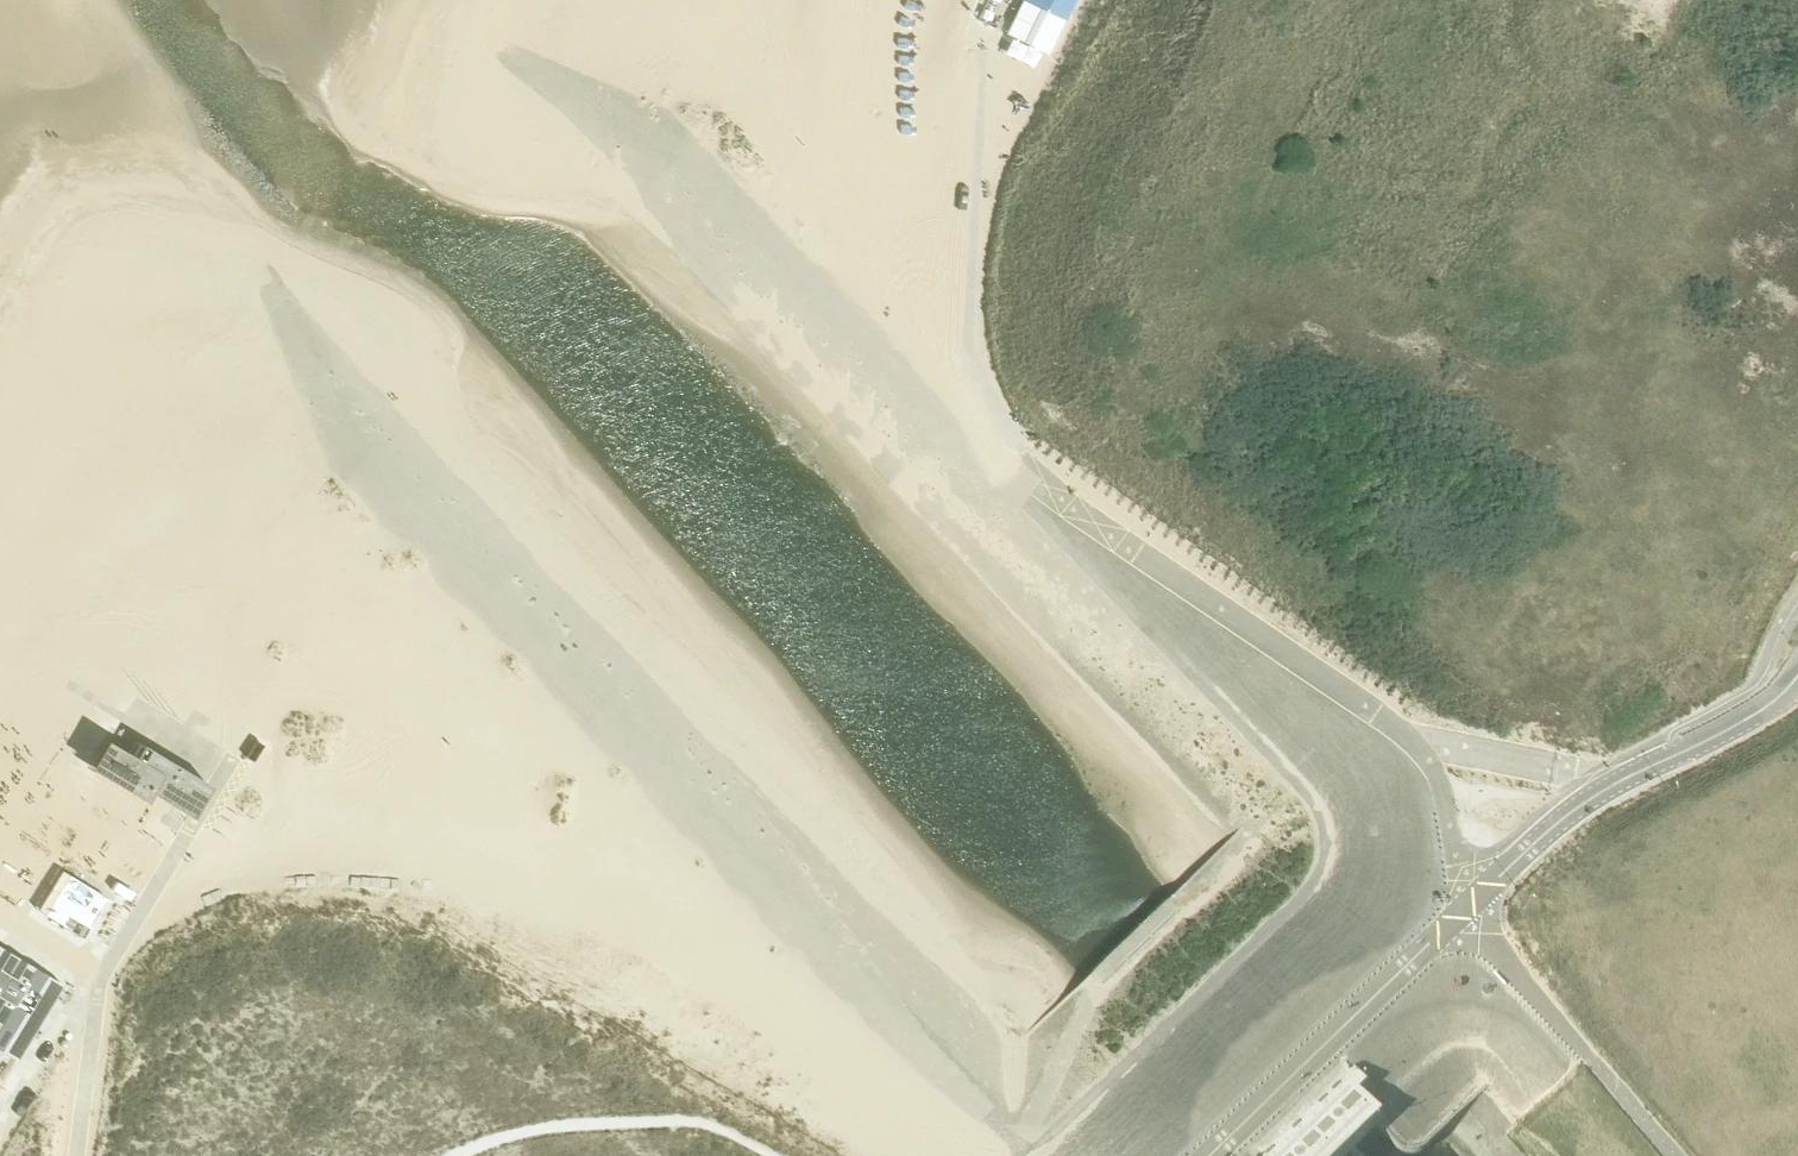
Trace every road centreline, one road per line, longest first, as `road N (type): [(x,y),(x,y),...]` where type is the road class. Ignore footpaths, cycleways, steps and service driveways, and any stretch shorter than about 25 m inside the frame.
road 1 (residential): [(1209,1155),(1573,810),(1750,718),(1797,674)]

